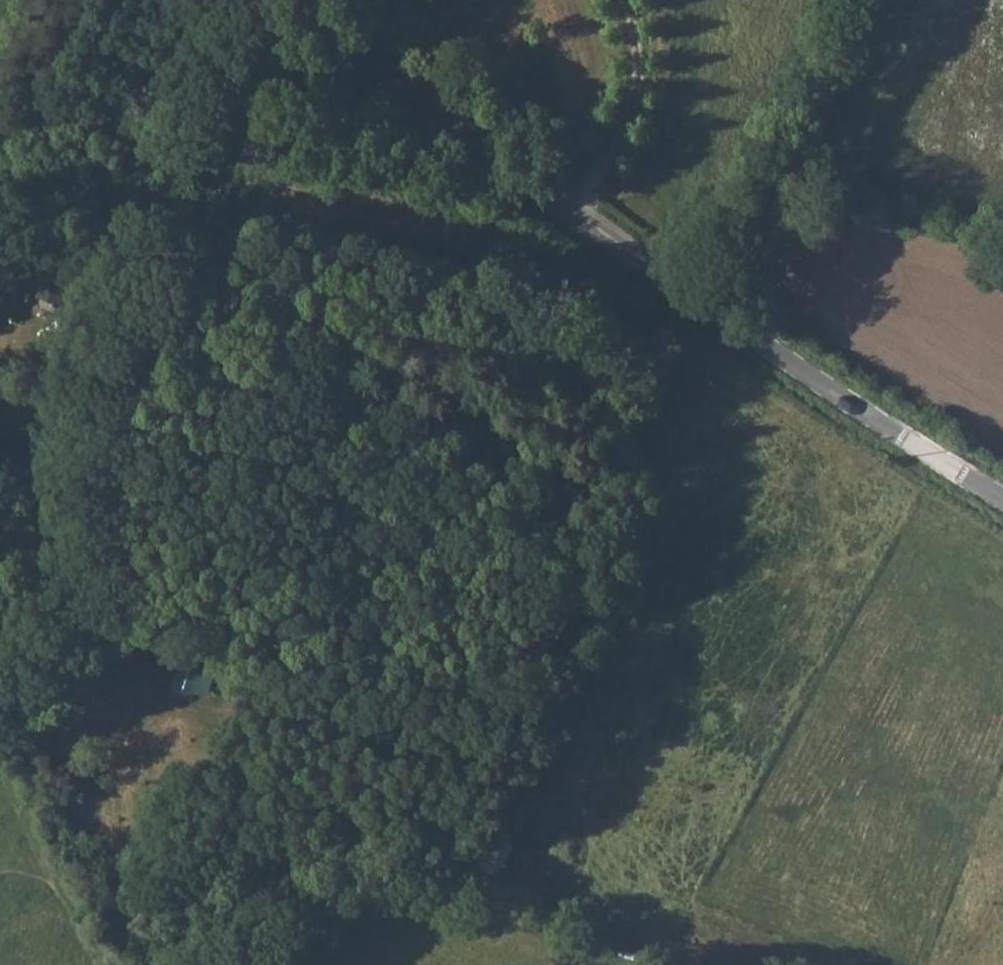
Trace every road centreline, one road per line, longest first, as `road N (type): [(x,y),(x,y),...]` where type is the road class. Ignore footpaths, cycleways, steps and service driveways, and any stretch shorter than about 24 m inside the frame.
road 1 (tertiary): [(1002,497),(824,385),(567,206),(362,61),(300,0)]

